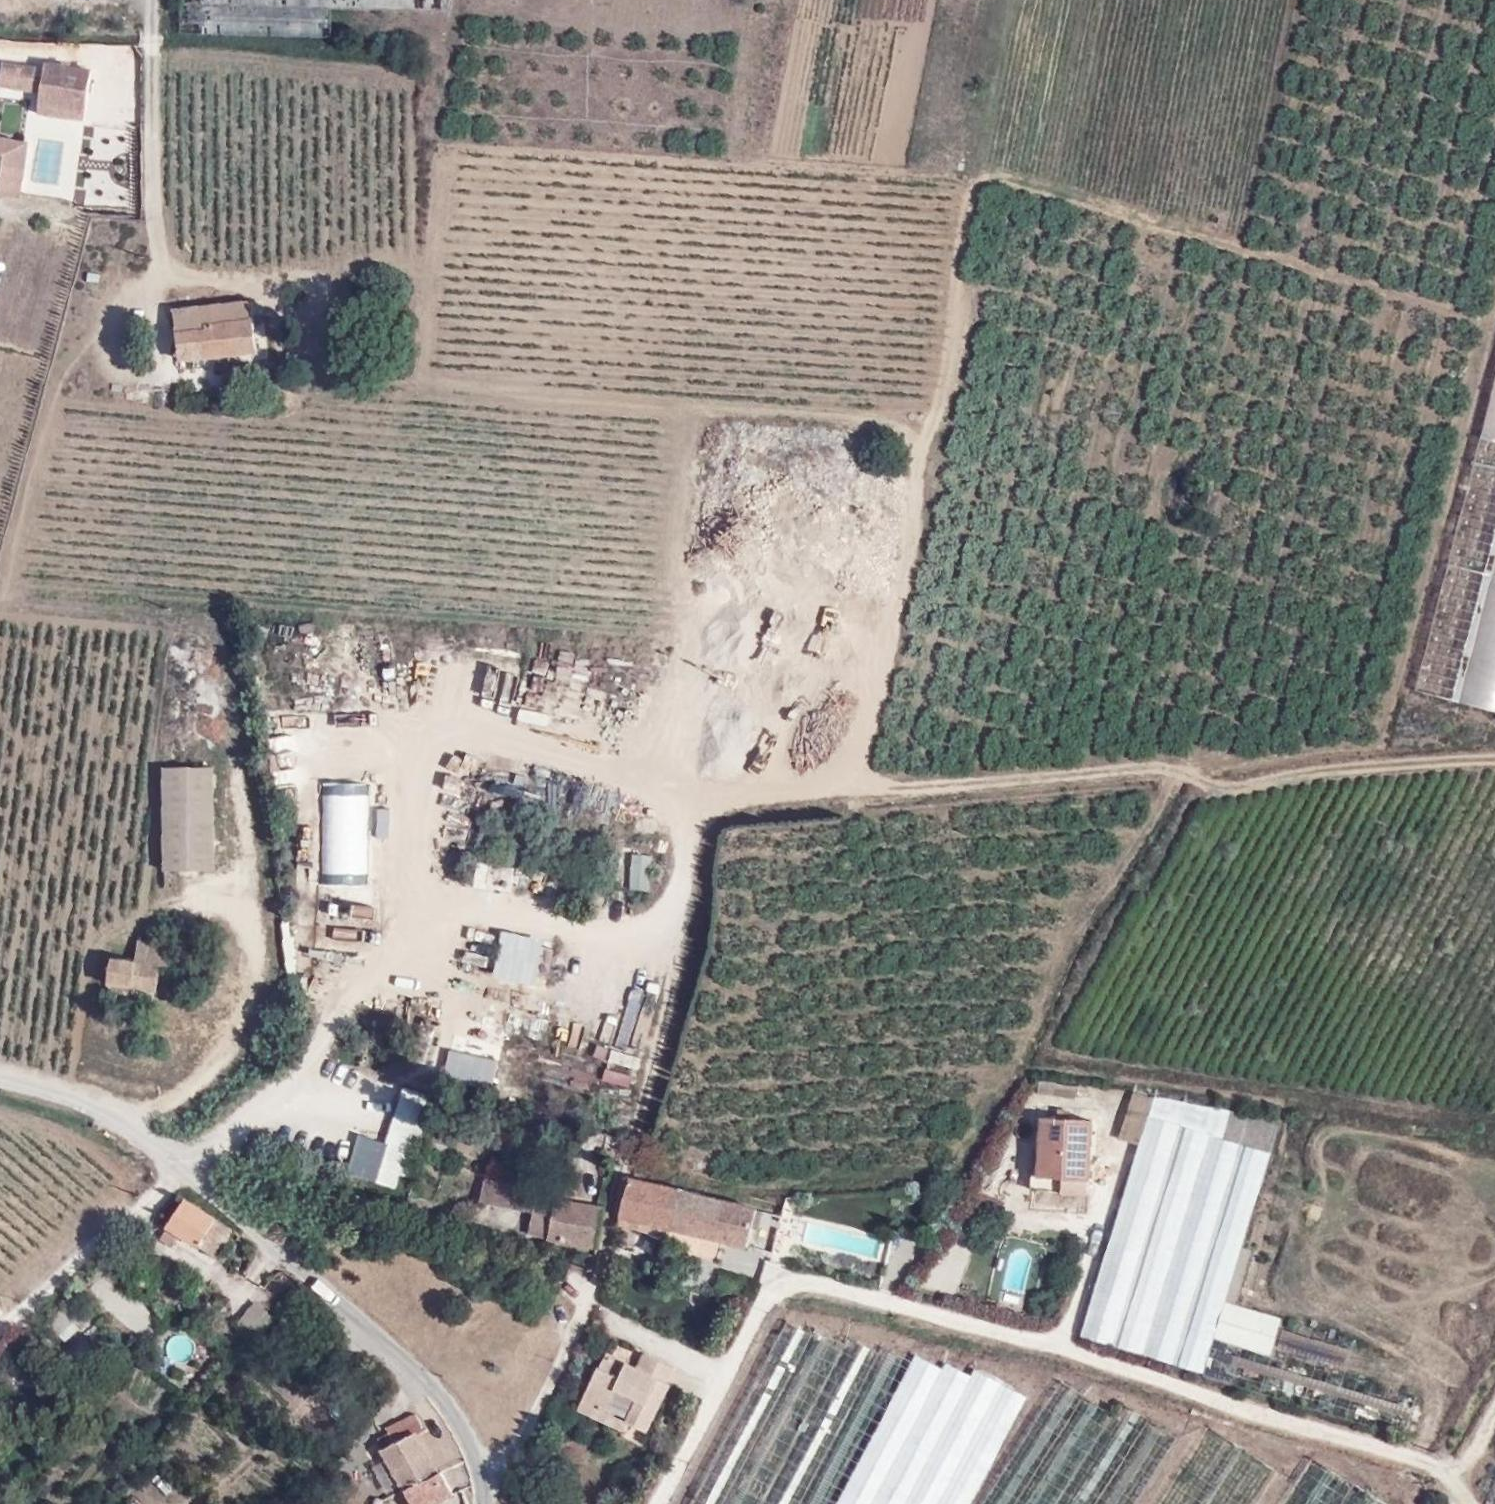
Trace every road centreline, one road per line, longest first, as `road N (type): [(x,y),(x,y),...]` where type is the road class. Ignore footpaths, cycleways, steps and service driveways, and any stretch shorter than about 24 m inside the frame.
road 1 (track): [(257,285),(362,264),(426,263),(418,380),(925,424),(850,761),(776,790),(700,794)]
road 2 (track): [(925,424),(952,324),(961,206),(974,183),(1003,172),(1494,319),(1373,765)]
road 3 (track): [(679,404),(679,563),(667,634),(7,588),(51,395),(87,369),(144,352)]
road 4 (track): [(700,794),(617,753),(512,721),(462,730),(439,791),(417,962),(481,996),(574,1014),(653,1051),(685,929)]
road 5 (unclassified): [(0,1074),(60,1088),(176,1160),(282,1243),(456,1417),(474,1454),(484,1503)]
road 6 (track): [(850,761),(875,791),(1154,765),(1219,787),(1314,769),(1494,762)]
road 7 (track): [(1172,769),(1167,808),(1068,946),(1023,1055),(1305,1101),(1321,1126)]
road 8 (track): [(653,1051),(592,1301),(523,1441),(479,1481)]
road 9 (track): [(149,51),(399,68),(414,90),(426,263)]
road 10 (track): [(157,222),(162,273),(146,309),(144,352),(158,376),(189,393),(229,393),(288,357),(287,318),(257,285),(211,283)]
road 11 (track): [(204,604),(252,815),(248,930)]
road 12 (track): [(679,563),(724,548),(811,476),(843,483),(909,520)]
road 13 (track): [(427,887),(518,917),(681,945)]
road 14 (track): [(190,1503),(259,1457),(377,1334)]
road 15 (track): [(1141,1503),(1179,1439),(1206,1428),(1283,1474),(1265,1503)]
road 16 (track): [(300,1092),(356,977),(375,957),(418,935)]
road 17 (track): [(974,0),(959,135),(978,181)]
road 18 (track): [(685,929),(700,794)]

